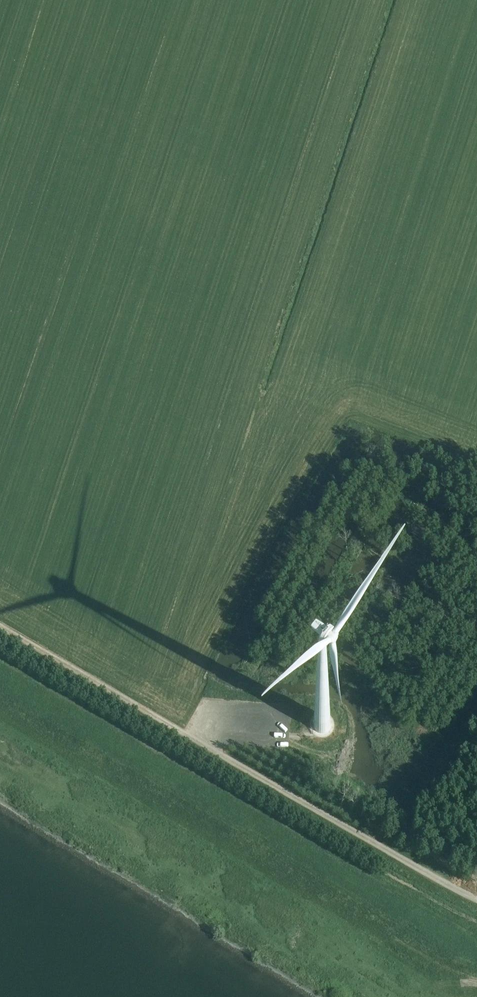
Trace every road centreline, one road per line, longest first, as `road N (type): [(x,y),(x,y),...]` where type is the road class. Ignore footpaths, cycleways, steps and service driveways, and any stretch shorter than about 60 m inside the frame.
road 1 (track): [(0,659),(476,935)]
road 2 (track): [(476,901),(0,627)]

